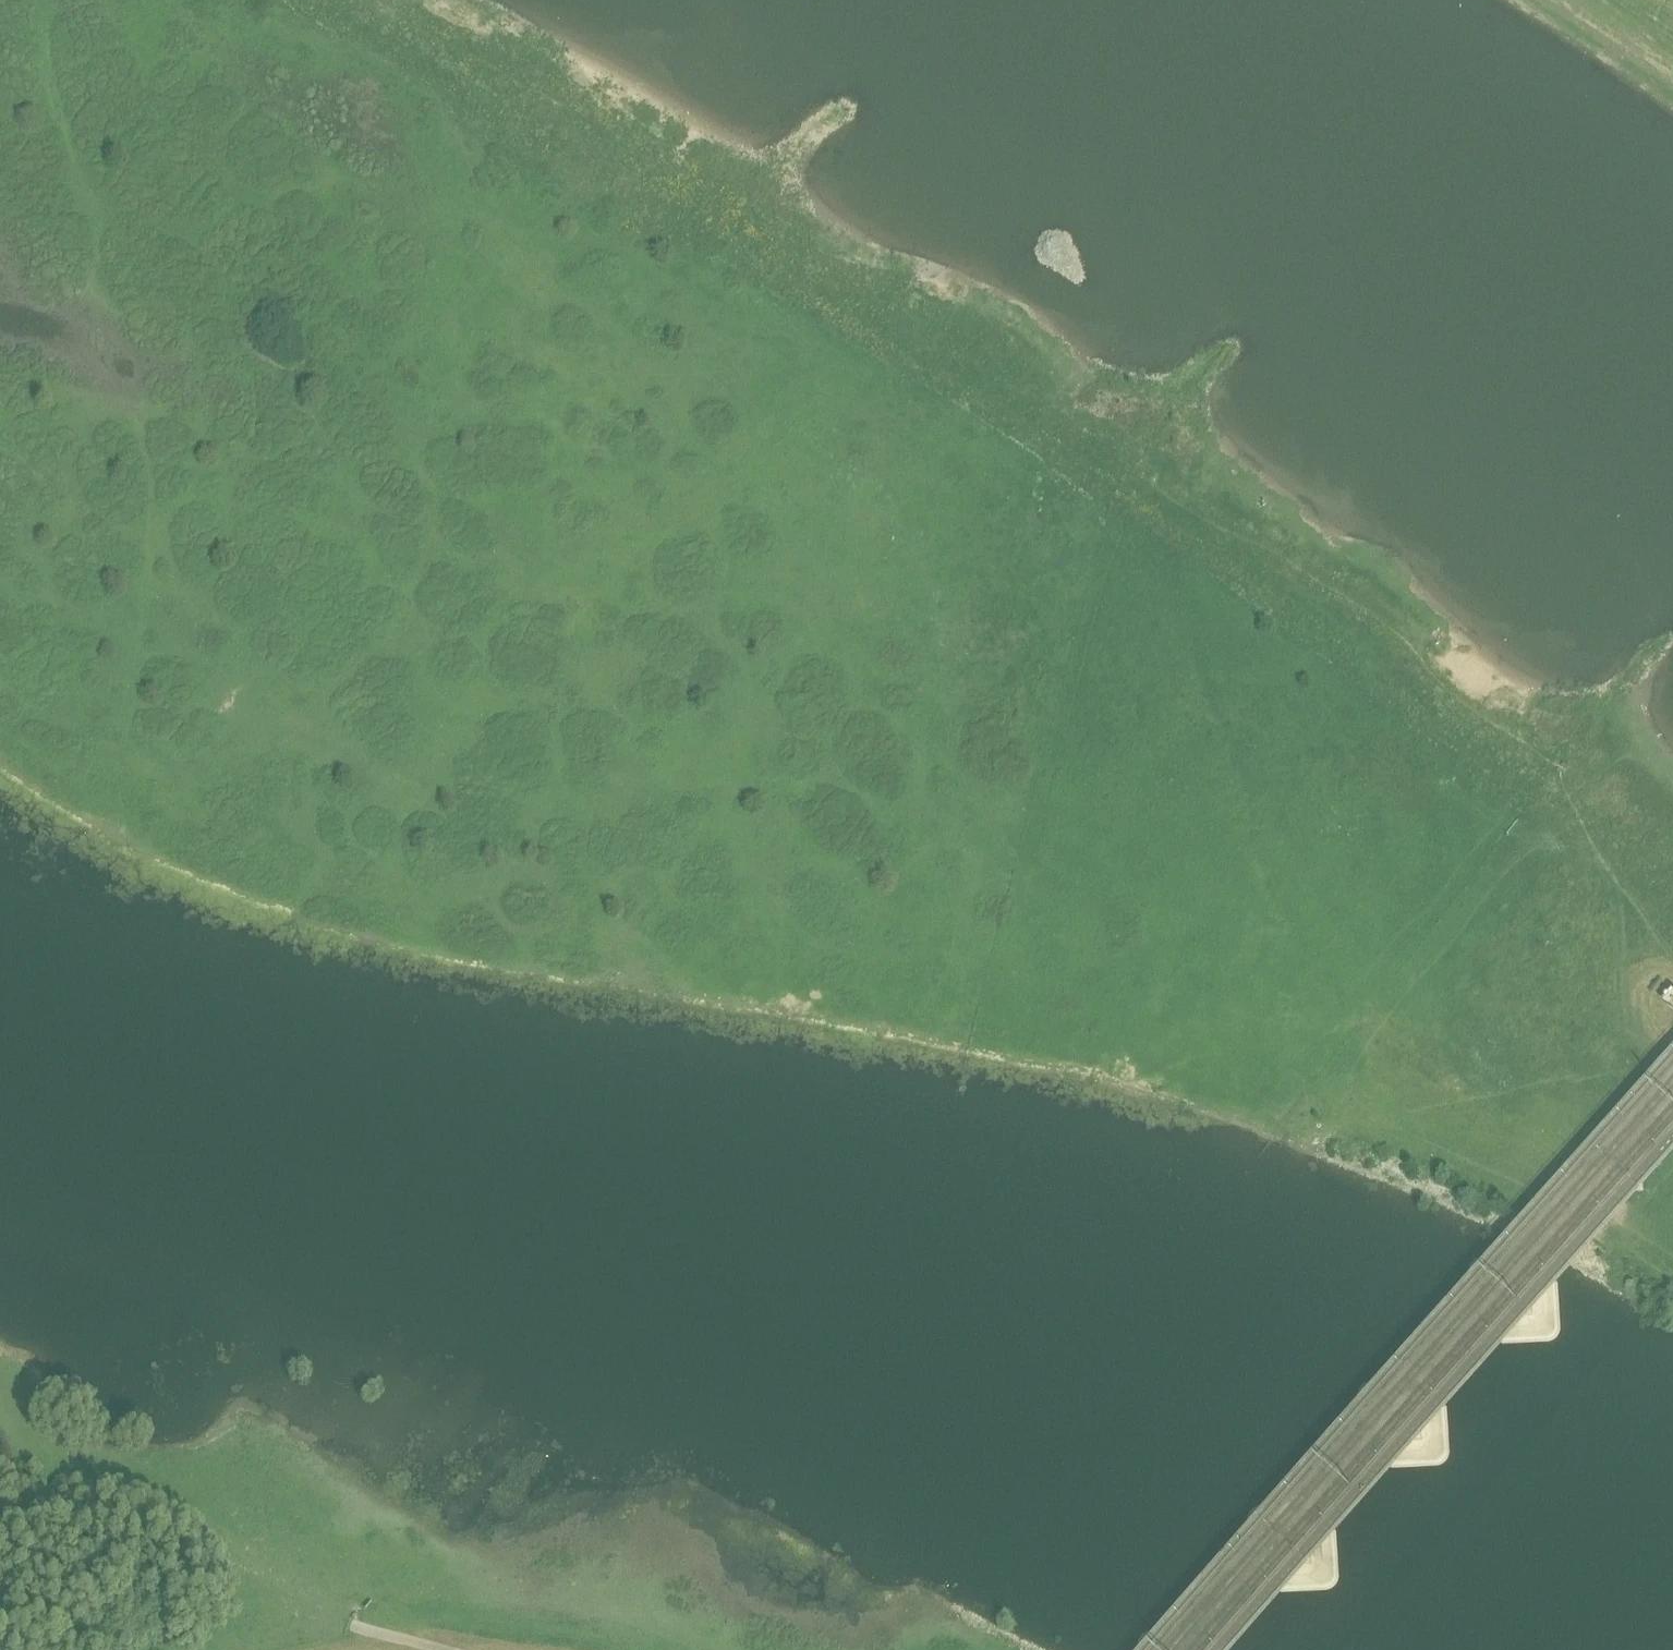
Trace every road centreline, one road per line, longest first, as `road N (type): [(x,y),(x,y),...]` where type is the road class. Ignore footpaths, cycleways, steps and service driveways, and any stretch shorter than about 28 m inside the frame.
road 1 (track): [(347,0),(713,250),(754,318),(806,580),(956,830),(1012,882),(1065,890),(1247,787),(1359,771),(1412,780),(1464,798),(1611,874),(1625,1006),(1632,1029),(1672,1082)]

